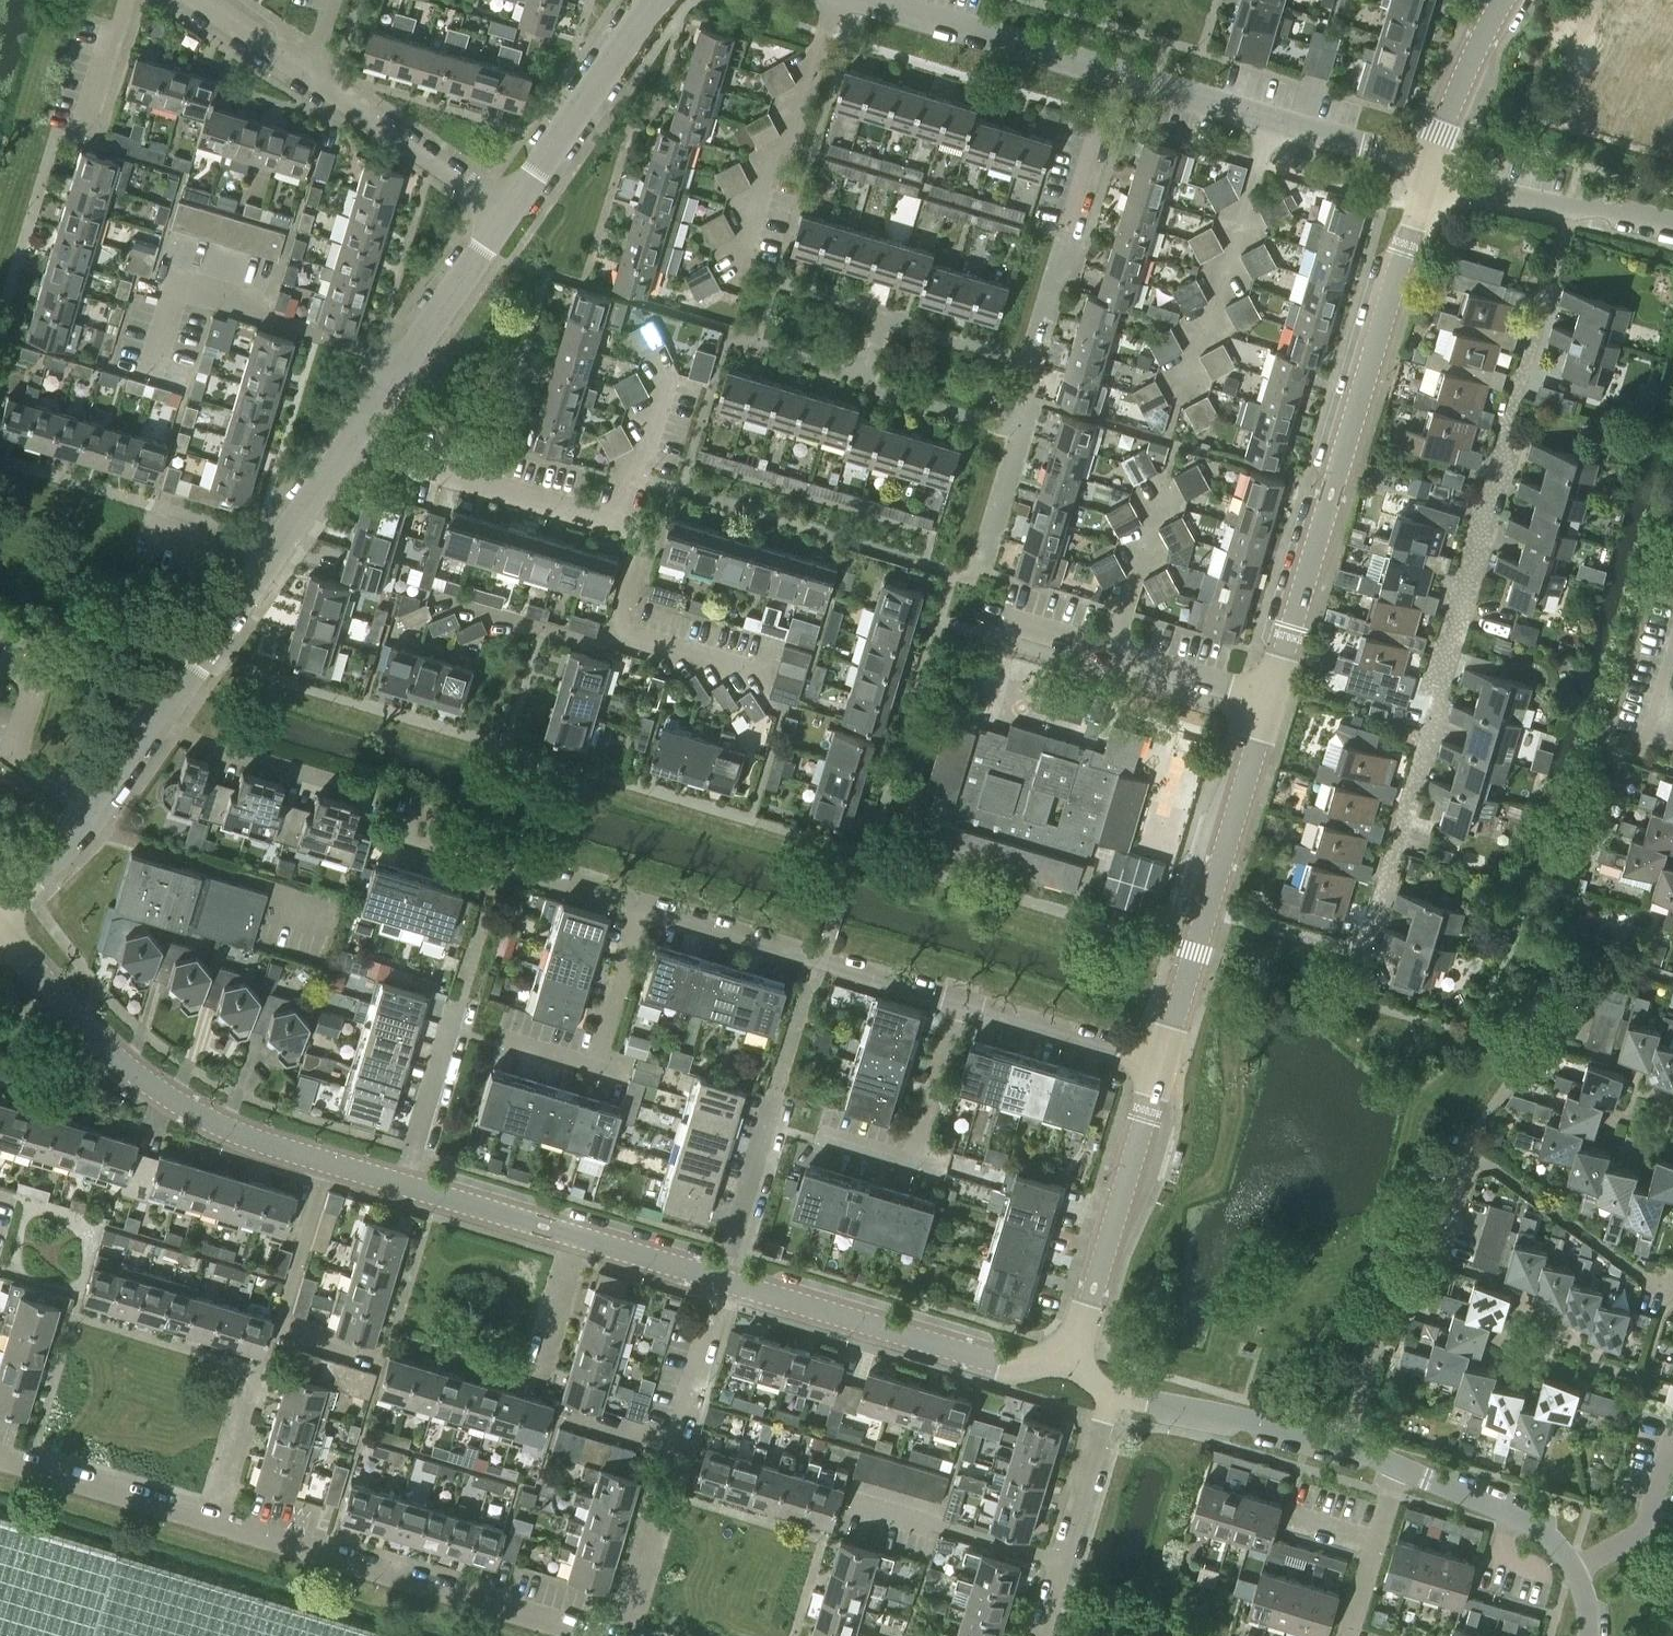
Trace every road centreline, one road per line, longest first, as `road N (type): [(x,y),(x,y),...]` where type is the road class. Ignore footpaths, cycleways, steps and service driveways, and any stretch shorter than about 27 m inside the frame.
road 1 (residential): [(1205,908),(1358,953),(1571,207)]
road 2 (residential): [(0,1458),(597,1635)]
road 3 (tertiary): [(1430,168),(1327,485),(1269,698)]
road 4 (tertiary): [(404,1185),(191,1111),(147,1081),(0,934)]
road 5 (tertiary): [(1070,1359),(1026,1364),(990,1357),(719,1275)]
road 6 (residential): [(976,1015),(641,912)]
road 7 (tertiary): [(719,1275),(404,1185)]
road 8 (residential): [(1118,72),(1384,146),(1430,168)]
road 9 (tertiary): [(1157,1066),(1070,1359)]
road 10 (residential): [(1397,1465),(1238,1416),(1111,1391)]
road 11 (residential): [(611,518),(639,542),(617,628),(768,672)]
road 12 (residential): [(347,440),(507,209)]
road 13 (residential): [(347,440),(611,518)]
road 14 (residential): [(1269,698),(1007,618)]
road 15 (residential): [(822,1133),(935,1165),(976,1015)]
road 16 (residential): [(864,0),(1118,72)]
road 17 (residential): [(641,912),(390,835)]
road 18 (residential): [(0,933),(153,726)]
road 19 (residential): [(1038,1635),(1111,1391)]
road 20 (residential): [(506,1041),(595,1067),(641,912)]
road 21 (residential): [(507,209),(652,0)]
road 22 (residential): [(507,209),(304,69)]
road 23 (residential): [(153,726),(363,791)]
road 24 (tertiary): [(1269,698),(1205,908)]
road 25 (residential): [(153,726),(275,548)]
road 26 (residential): [(1576,1573),(1544,1532),(1512,1513),(1397,1465)]
road 27 (residential): [(1157,1066),(976,1015)]
road 28 (residential): [(404,1185),(454,1009)]
road 29 (residential): [(719,1275),(773,1101)]
road 30 (tertiary): [(1500,0),(1430,168)]
road 31 (residential): [(1348,1635),(1397,1465)]
road 32 (residential): [(667,356),(636,475),(611,518)]
road 33 (residential): [(1067,236),(1118,72)]
road 34 (residential): [(1576,1573),(1645,1527),(1672,1445)]
road 35 (tertiary): [(1205,908),(1157,1066)]
road 36 (residential): [(90,142),(130,0)]
road 37 (residential): [(1430,168),(1571,207)]
road 38 (residential): [(275,548),(151,509)]
road 39 (residential): [(275,548),(347,440)]
road 40 (residential): [(304,69),(200,0)]

